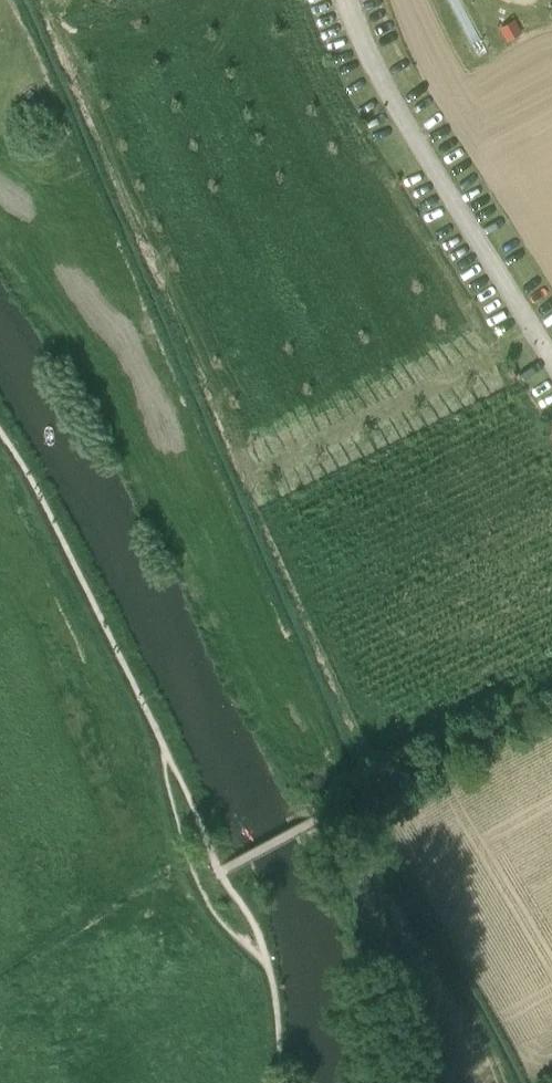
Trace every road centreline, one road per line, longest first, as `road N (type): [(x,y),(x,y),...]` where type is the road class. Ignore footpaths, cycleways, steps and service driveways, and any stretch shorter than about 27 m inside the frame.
road 1 (unclassified): [(345,0),(393,97),(551,359)]

